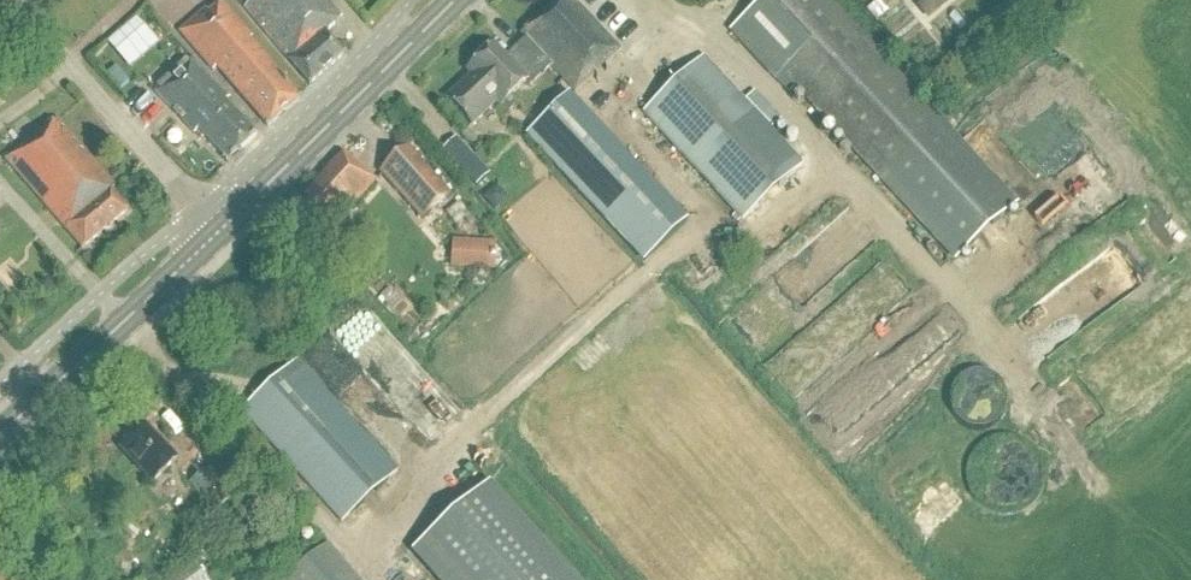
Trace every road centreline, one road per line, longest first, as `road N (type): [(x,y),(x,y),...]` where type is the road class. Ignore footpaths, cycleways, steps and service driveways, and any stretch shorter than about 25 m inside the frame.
road 1 (primary): [(217,235),(457,0)]
road 2 (unclassified): [(217,235),(10,0)]
road 3 (primary): [(0,437),(217,235)]

